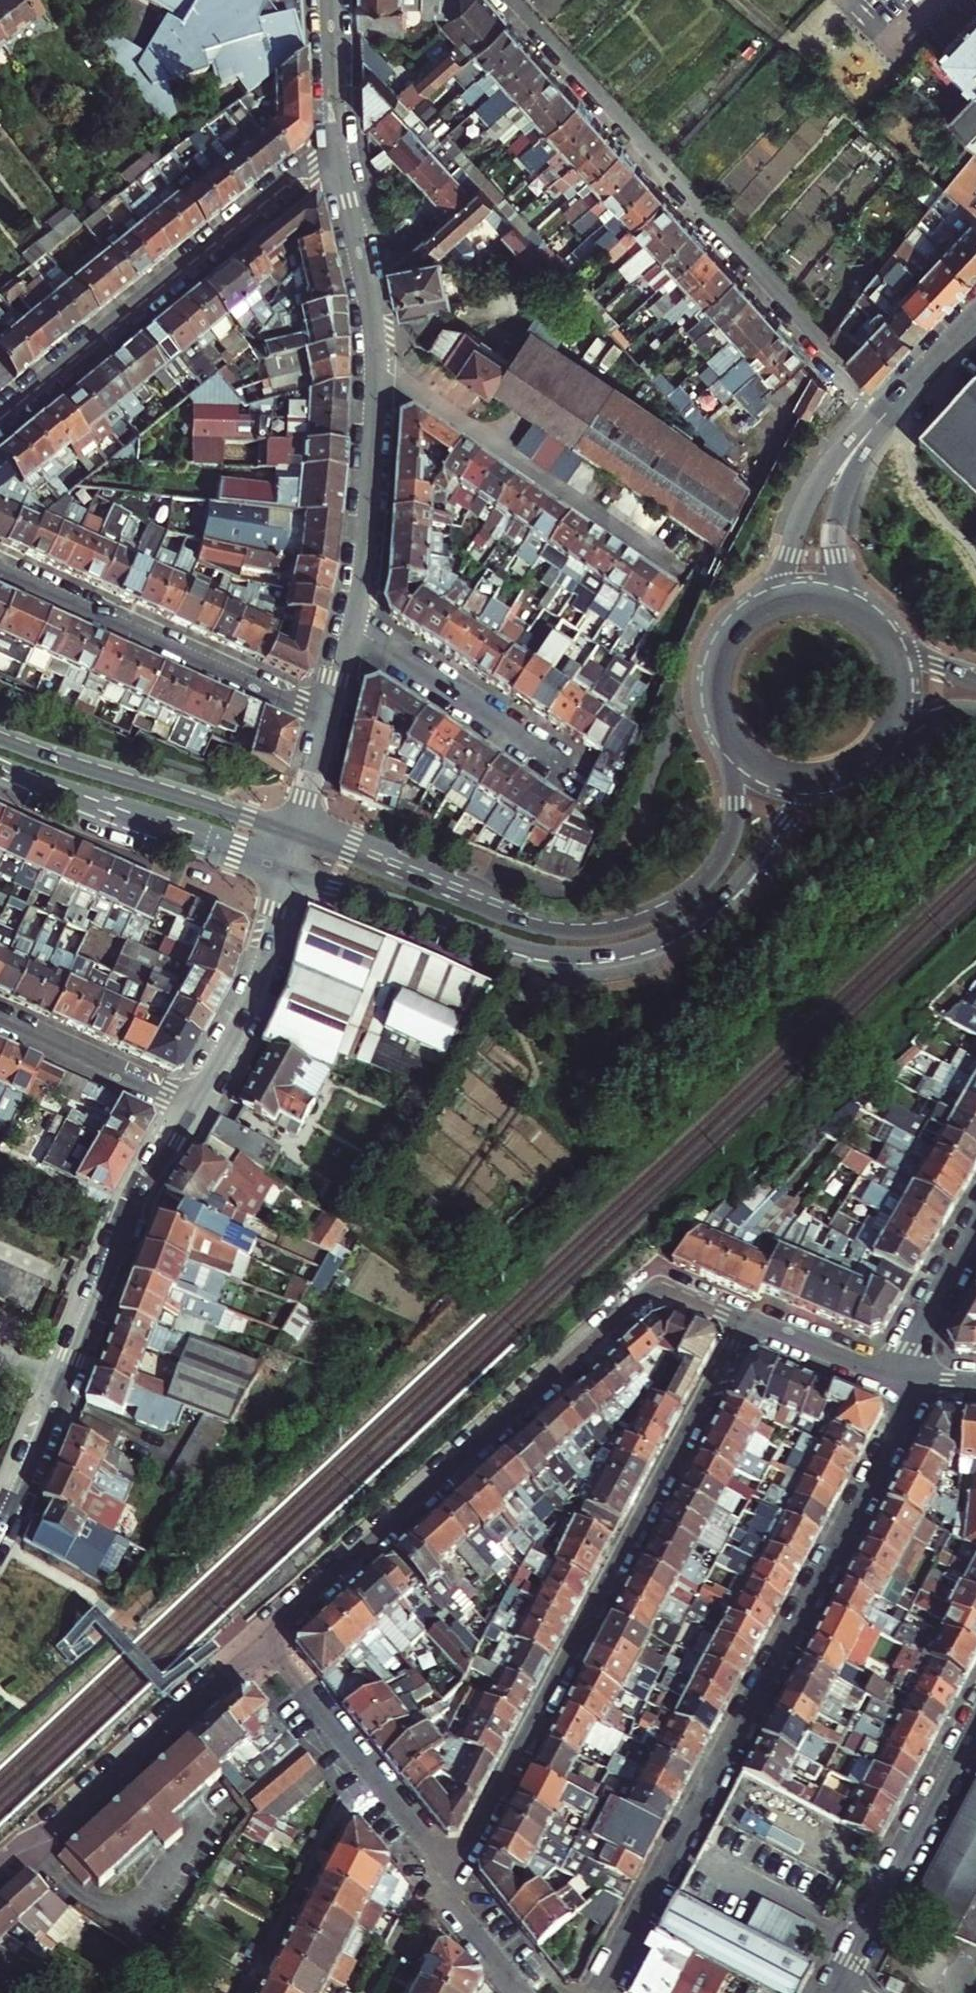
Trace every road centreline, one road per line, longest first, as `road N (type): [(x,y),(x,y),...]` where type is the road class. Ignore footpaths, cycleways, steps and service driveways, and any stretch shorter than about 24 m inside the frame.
road 1 (residential): [(605,1992),(924,1386)]
road 2 (residential): [(745,1318),(470,1838),(439,1874)]
road 3 (residential): [(254,1634),(656,1282),(745,1318)]
road 4 (secondary): [(291,868),(540,955),(618,955),(677,933),(720,904),(790,809),(829,778)]
road 5 (secondary): [(724,725),(739,796),(731,853),(686,900),(634,924),(586,933),(537,929),(299,836)]
road 6 (residential): [(515,0),(888,410)]
road 7 (tertiary): [(354,625),(374,378),(338,147)]
road 8 (tertiary): [(0,1528),(130,1212),(191,1107)]
road 9 (residential): [(338,147),(0,418)]
road 10 (residential): [(0,570),(330,721)]
road 11 (residential): [(0,1866),(254,1634)]
road 12 (secondary): [(299,836),(0,739)]
road 13 (secondary): [(0,765),(291,868)]
road 14 (residential): [(254,1634),(416,1825),(439,1874)]
road 15 (residential): [(836,1990),(975,1727)]
road 16 (tertiary): [(191,1107),(261,977),(291,868)]
road 17 (secondary): [(888,410),(827,472),(776,583),(745,623)]
road 18 (residential): [(568,769),(354,625)]
road 19 (secondary): [(866,618),(843,573),(838,519),(888,410)]
road 20 (residential): [(0,1018),(191,1107)]
road 21 (residential): [(890,1377),(975,1229)]
road 22 (residential): [(745,1318),(890,1377)]
road 23 (tertiary): [(338,147),(331,0)]
road 24 (residential): [(439,1874),(456,1910),(521,1992)]
road 25 (residential): [(369,1992),(439,1874)]
road 26 (secondary): [(876,751),(896,717),(900,687),(878,629)]
road 27 (secondary): [(866,618),(837,602),(804,598),(745,623)]
road 28 (secondary): [(975,317),(888,410)]
road 29 (secondary): [(724,725),(768,772),(829,778)]

